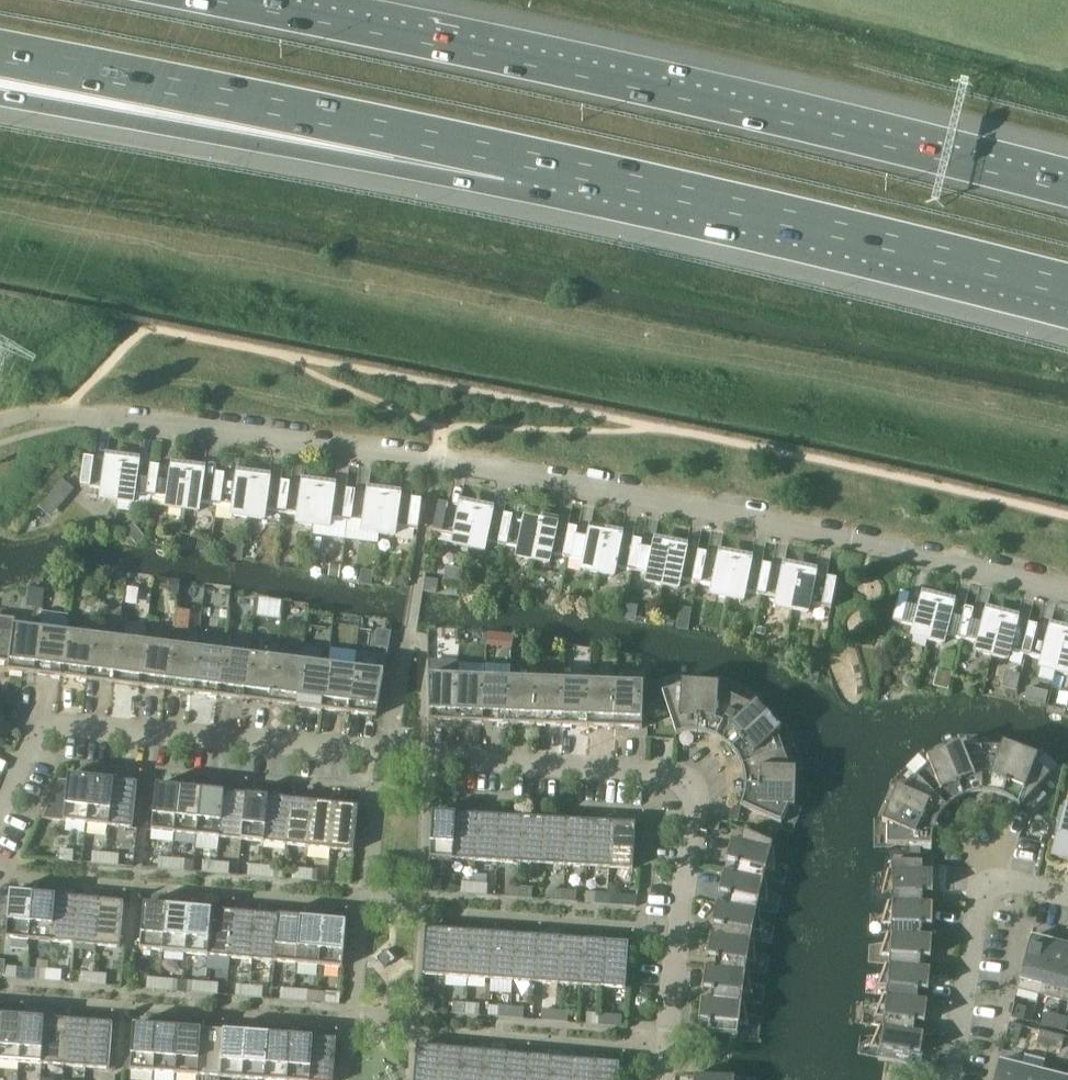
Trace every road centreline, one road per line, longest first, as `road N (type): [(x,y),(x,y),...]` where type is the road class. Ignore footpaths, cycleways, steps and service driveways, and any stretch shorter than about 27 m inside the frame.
road 1 (residential): [(1067,590),(797,525),(437,458),(63,411),(0,420)]
road 2 (residential): [(0,813),(33,738),(55,724),(672,778),(695,794),(703,815),(681,931),(667,1079)]
road 3 (motorway): [(1067,191),(639,89),(198,0)]
road 4 (motorway): [(514,157),(1067,287)]
road 5 (motorway): [(0,55),(514,157)]
road 6 (motorway): [(0,98),(188,130),(514,157)]
road 7 (residential): [(954,1079),(984,887),(1067,894)]

